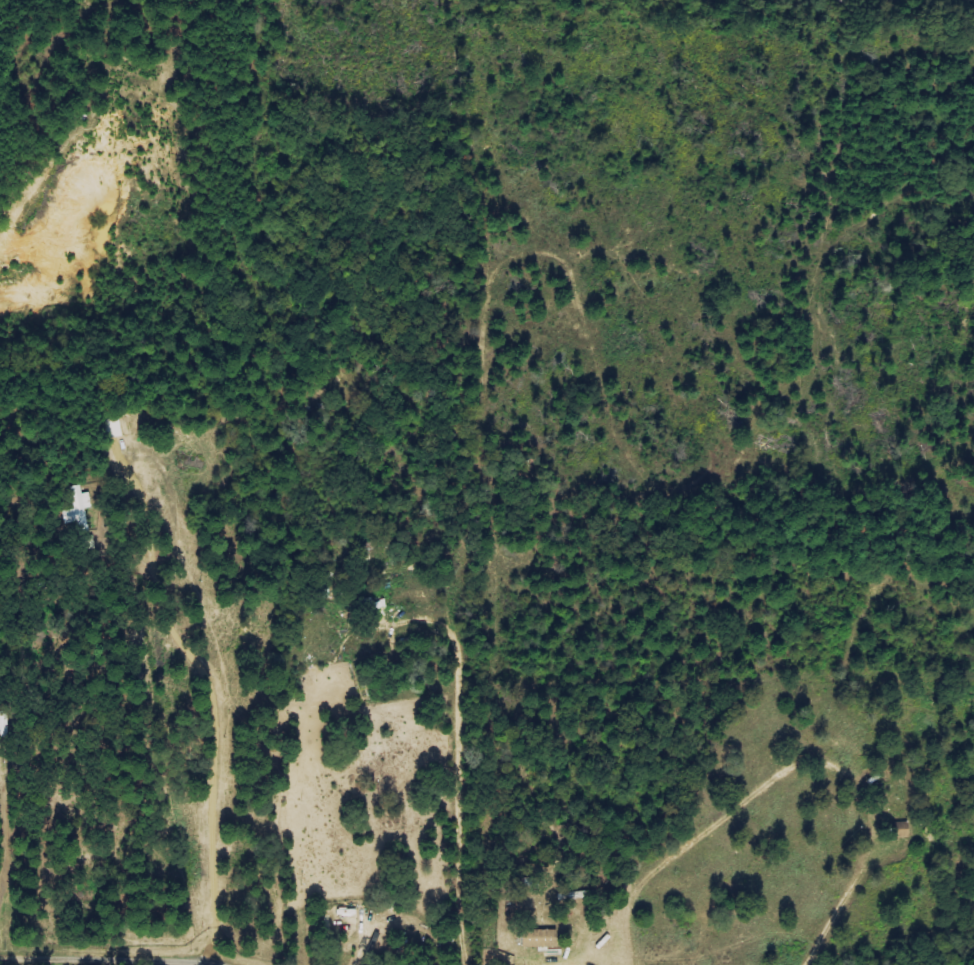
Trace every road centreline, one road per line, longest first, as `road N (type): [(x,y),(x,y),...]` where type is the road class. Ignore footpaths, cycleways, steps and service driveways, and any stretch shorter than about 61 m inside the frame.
road 1 (residential): [(219,964),(0,958)]

